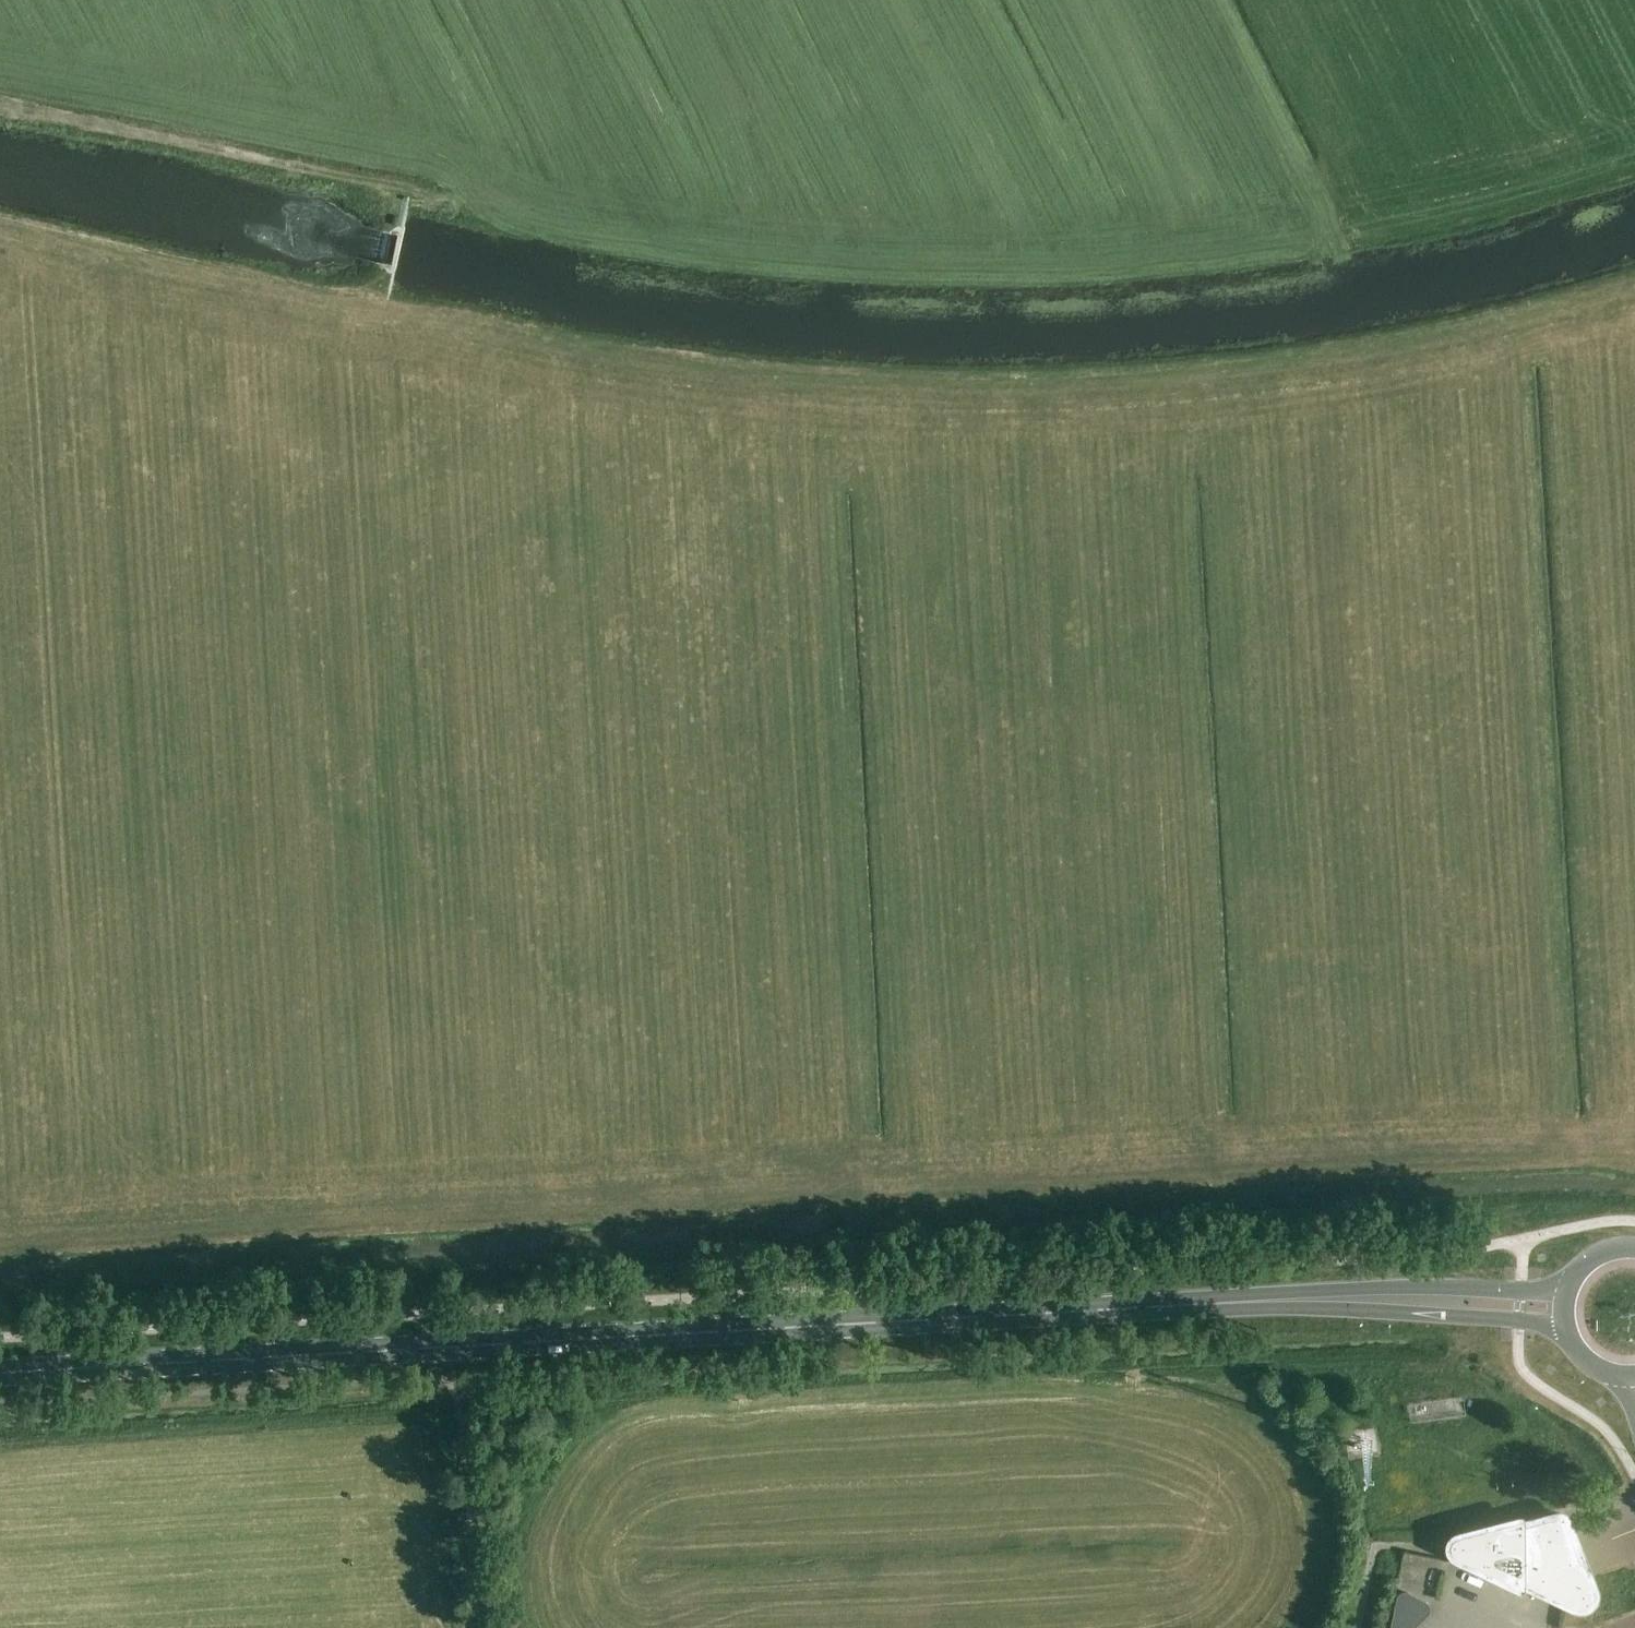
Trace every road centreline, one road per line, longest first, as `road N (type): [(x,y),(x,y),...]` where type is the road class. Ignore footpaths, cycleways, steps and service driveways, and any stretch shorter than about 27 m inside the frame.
road 1 (primary): [(1269,1301),(0,1373)]
road 2 (track): [(0,103),(394,189)]
road 3 (primary): [(1572,1281),(1541,1291),(1400,1287),(1282,1293),(1269,1301)]
road 4 (primary): [(1269,1301),(1282,1309),(1526,1320),(1566,1334)]

